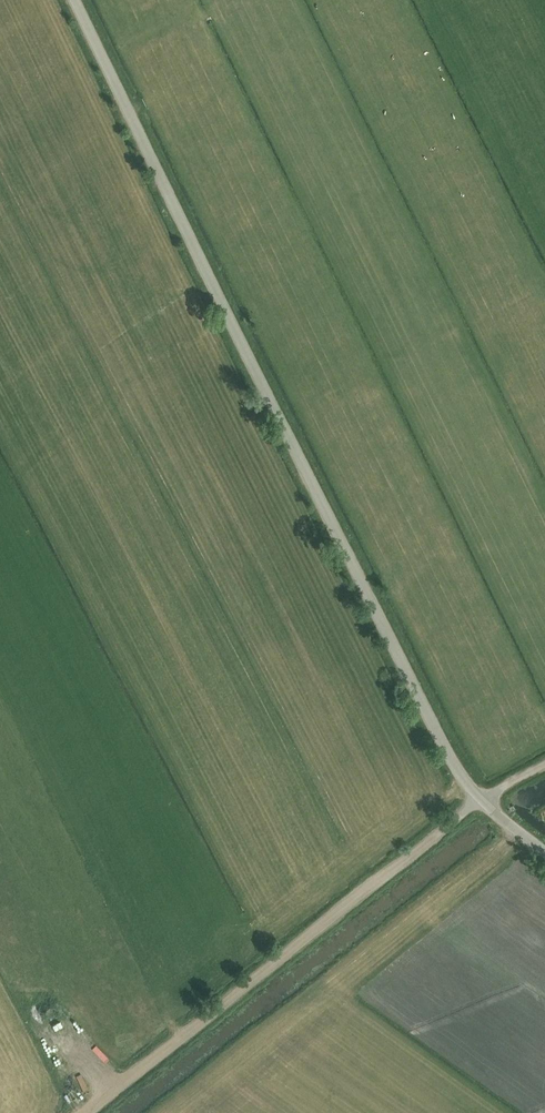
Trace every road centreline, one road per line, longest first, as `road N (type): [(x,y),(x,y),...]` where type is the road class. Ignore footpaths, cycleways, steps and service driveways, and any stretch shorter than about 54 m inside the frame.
road 1 (unclassified): [(544,851),(458,774),(75,0)]
road 2 (track): [(83,1112),(480,799),(544,763)]

